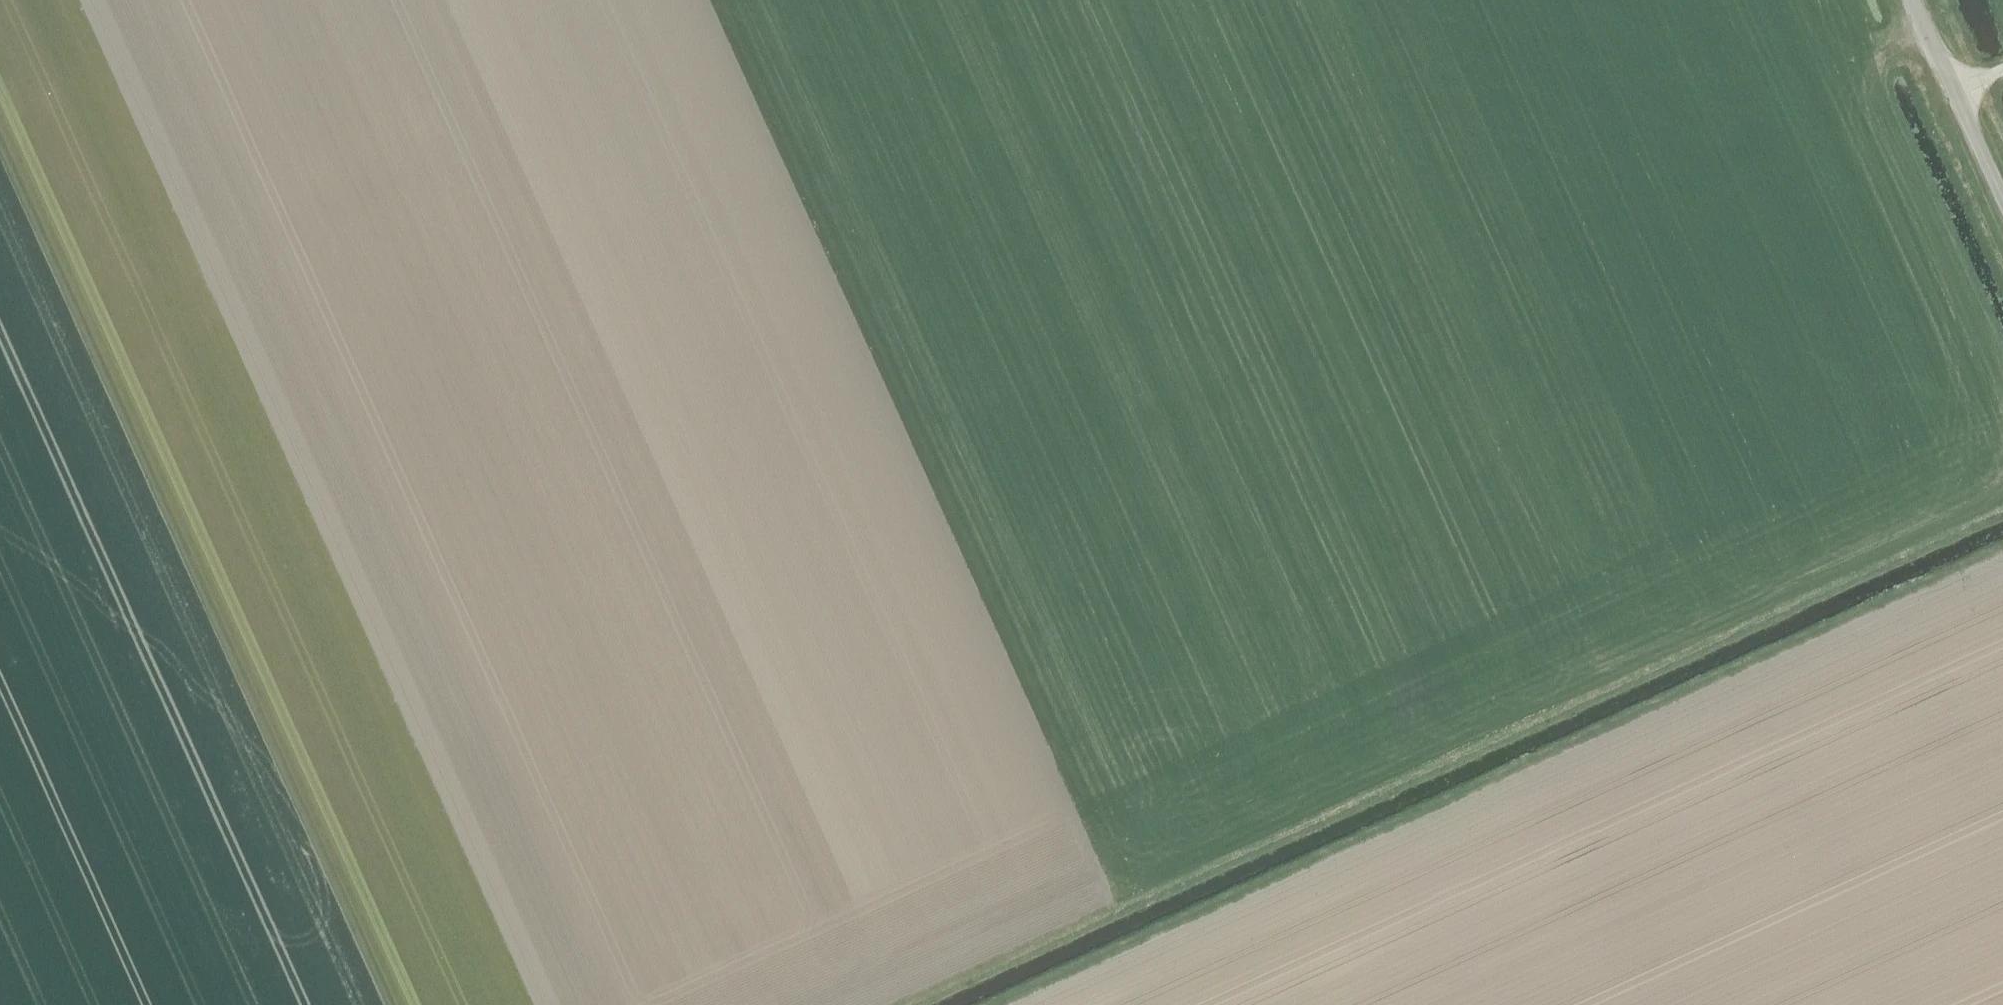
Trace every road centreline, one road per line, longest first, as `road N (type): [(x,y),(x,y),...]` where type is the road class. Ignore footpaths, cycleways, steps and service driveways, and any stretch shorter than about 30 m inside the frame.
road 1 (unclassified): [(2002,197),(1914,0)]

